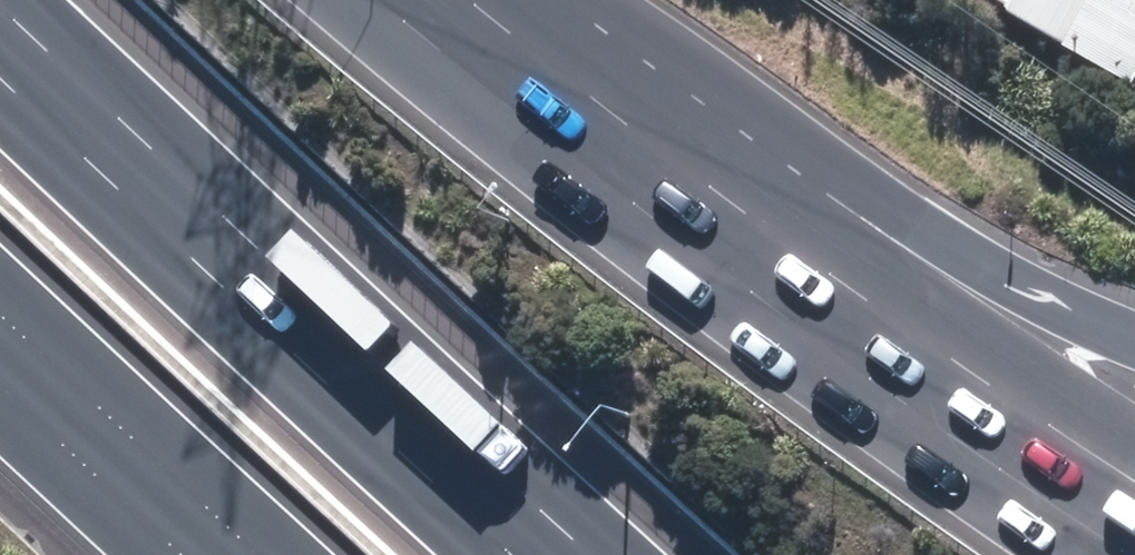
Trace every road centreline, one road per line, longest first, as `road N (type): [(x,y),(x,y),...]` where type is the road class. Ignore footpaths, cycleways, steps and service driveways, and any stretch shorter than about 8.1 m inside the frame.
road 1 (motorway): [(0,6),(596,554)]
road 2 (motorway): [(755,214),(1134,476)]
road 3 (motorway): [(755,214),(982,271),(1134,341)]
road 4 (motorway): [(465,0),(755,214)]
road 5 (motorway): [(143,554),(0,422)]

